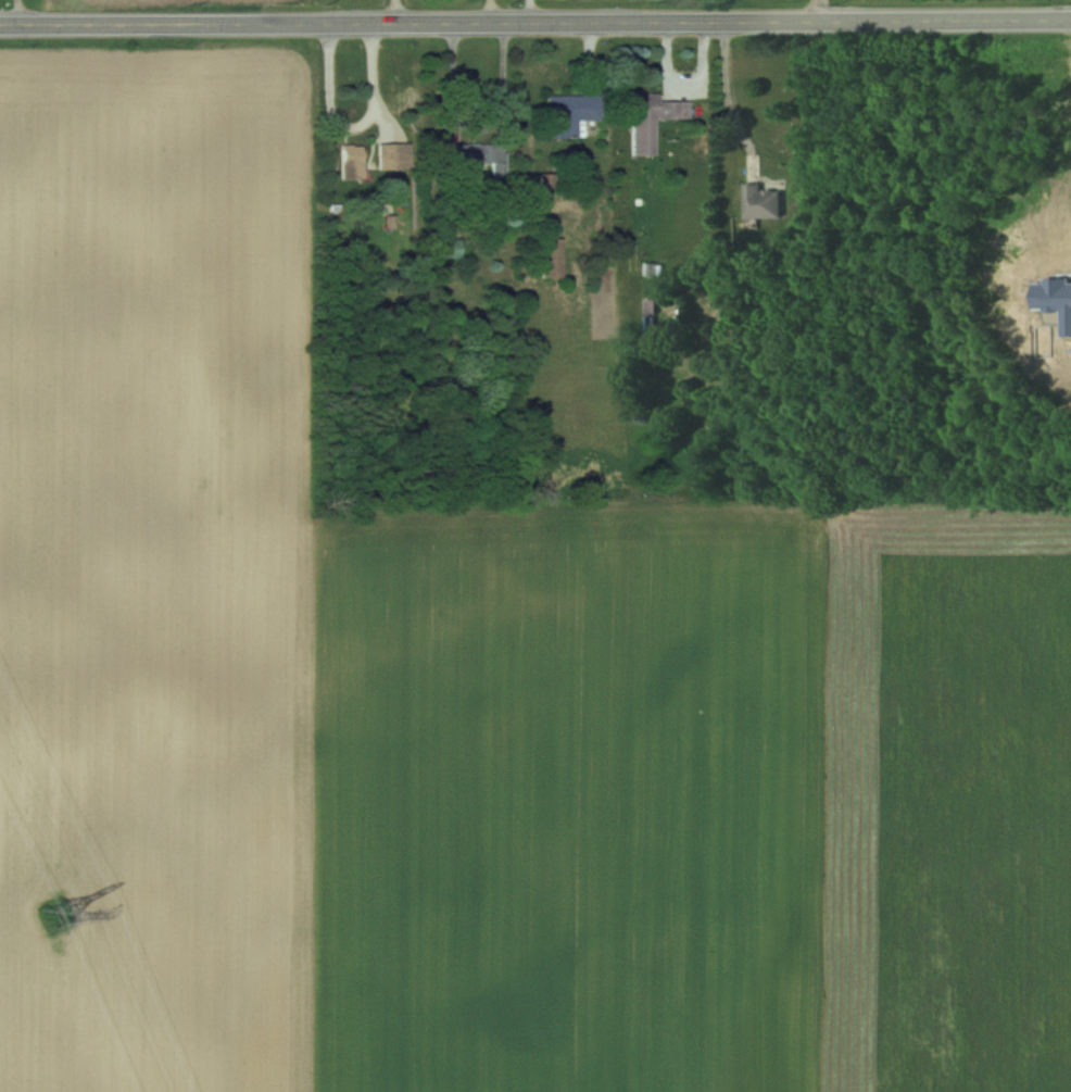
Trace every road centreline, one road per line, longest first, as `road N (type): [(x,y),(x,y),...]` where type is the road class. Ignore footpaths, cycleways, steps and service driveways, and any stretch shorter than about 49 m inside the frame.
road 1 (primary): [(1070,17),(0,24)]

